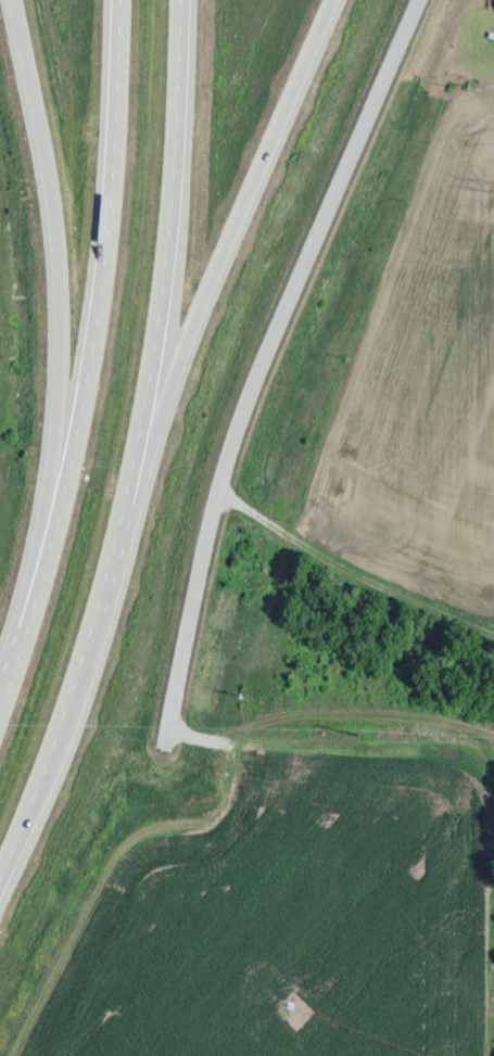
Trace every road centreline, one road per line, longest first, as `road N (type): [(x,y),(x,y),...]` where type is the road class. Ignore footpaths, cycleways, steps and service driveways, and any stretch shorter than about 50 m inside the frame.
road 1 (trunk): [(0,908),(79,692),(139,457),(172,225),(183,0)]
road 2 (residential): [(169,746),(203,575),(278,345),(427,0)]
road 3 (trunk): [(120,0),(116,147),(81,422),(59,533),(0,706)]
road 4 (trunk): [(13,0),(54,231),(59,320),(51,475),(9,684)]
road 5 (trunk): [(119,546),(175,374),(331,0)]

